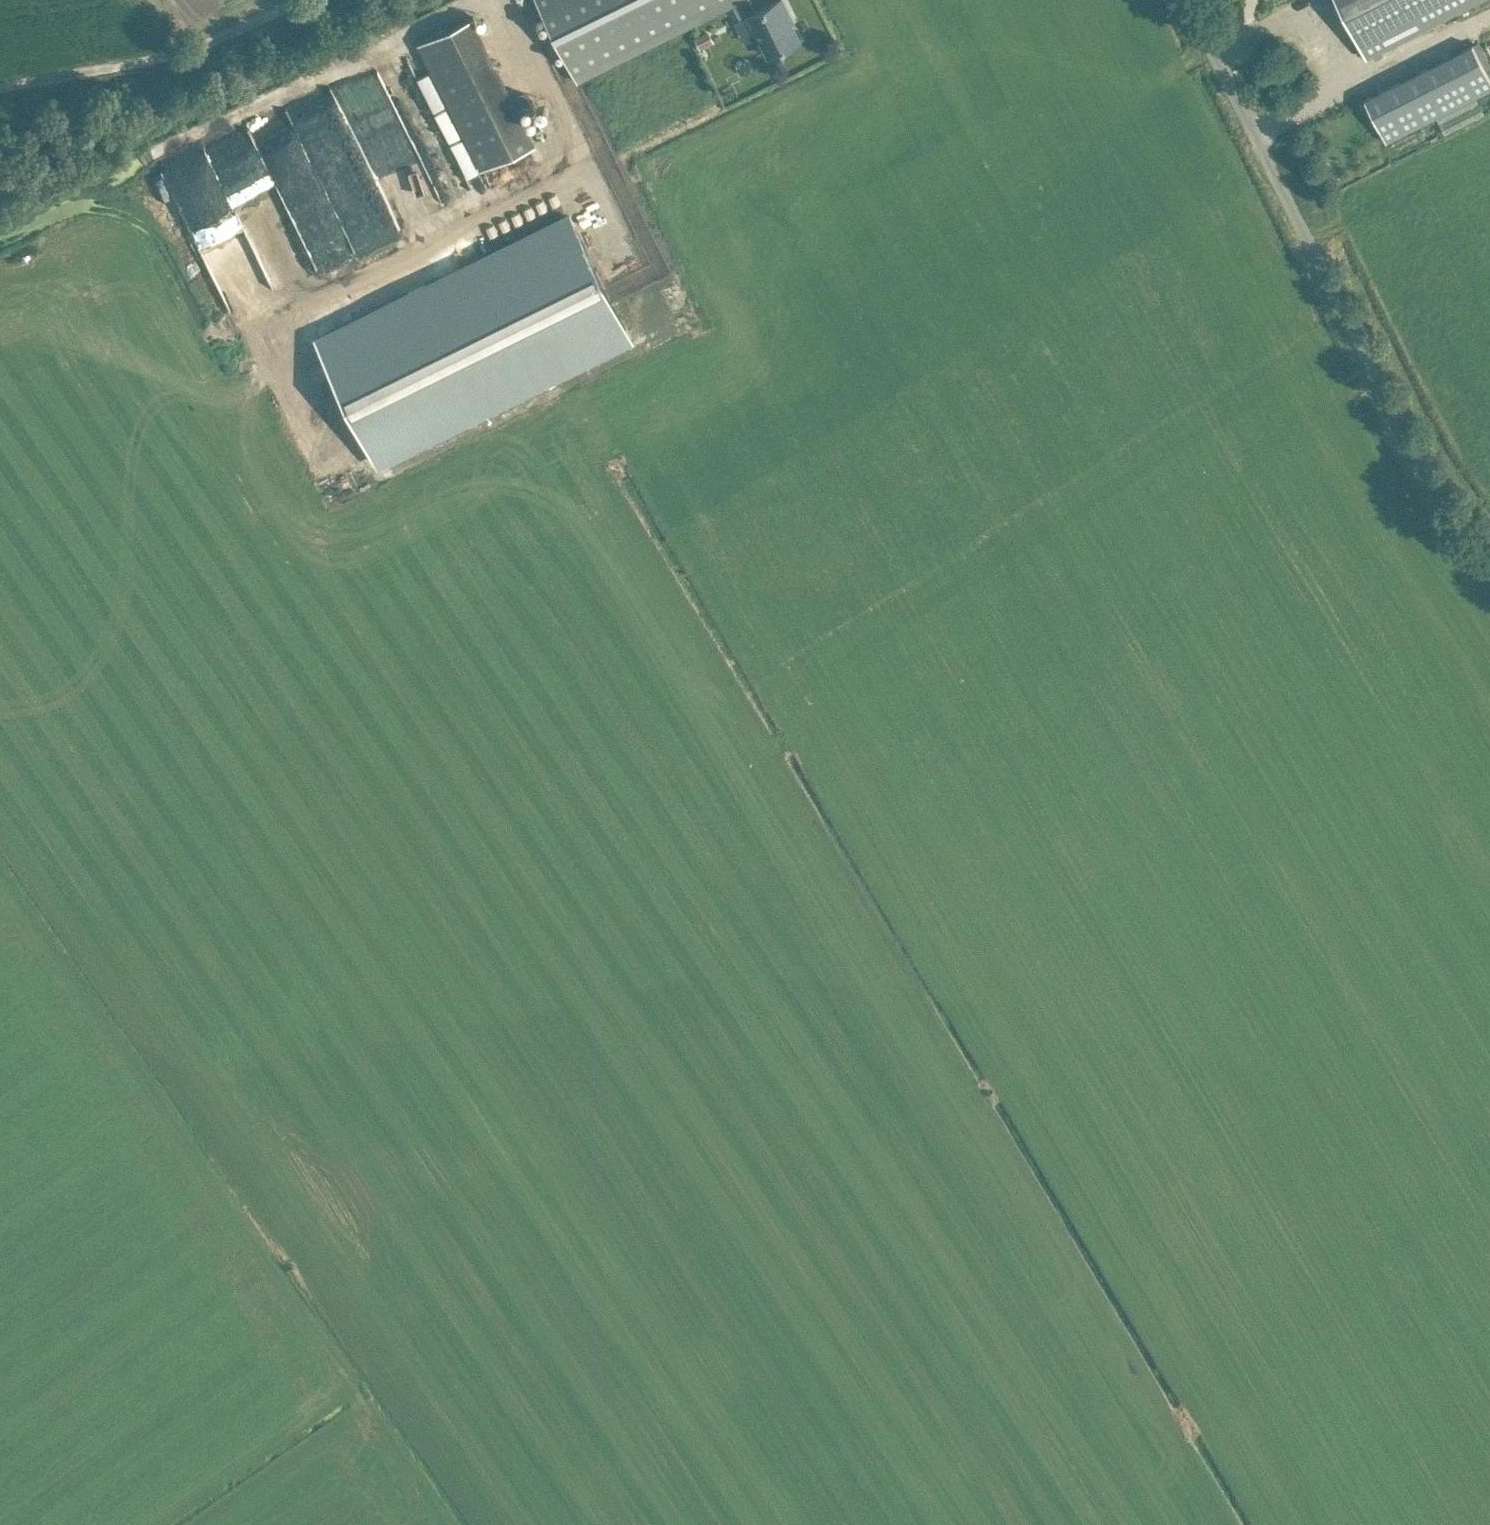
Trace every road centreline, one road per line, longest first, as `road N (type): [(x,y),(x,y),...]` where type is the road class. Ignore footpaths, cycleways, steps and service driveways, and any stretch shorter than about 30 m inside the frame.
road 1 (unclassified): [(1489,557),(1338,297),(1189,0)]
road 2 (unclassified): [(0,78),(219,31),(283,0)]

